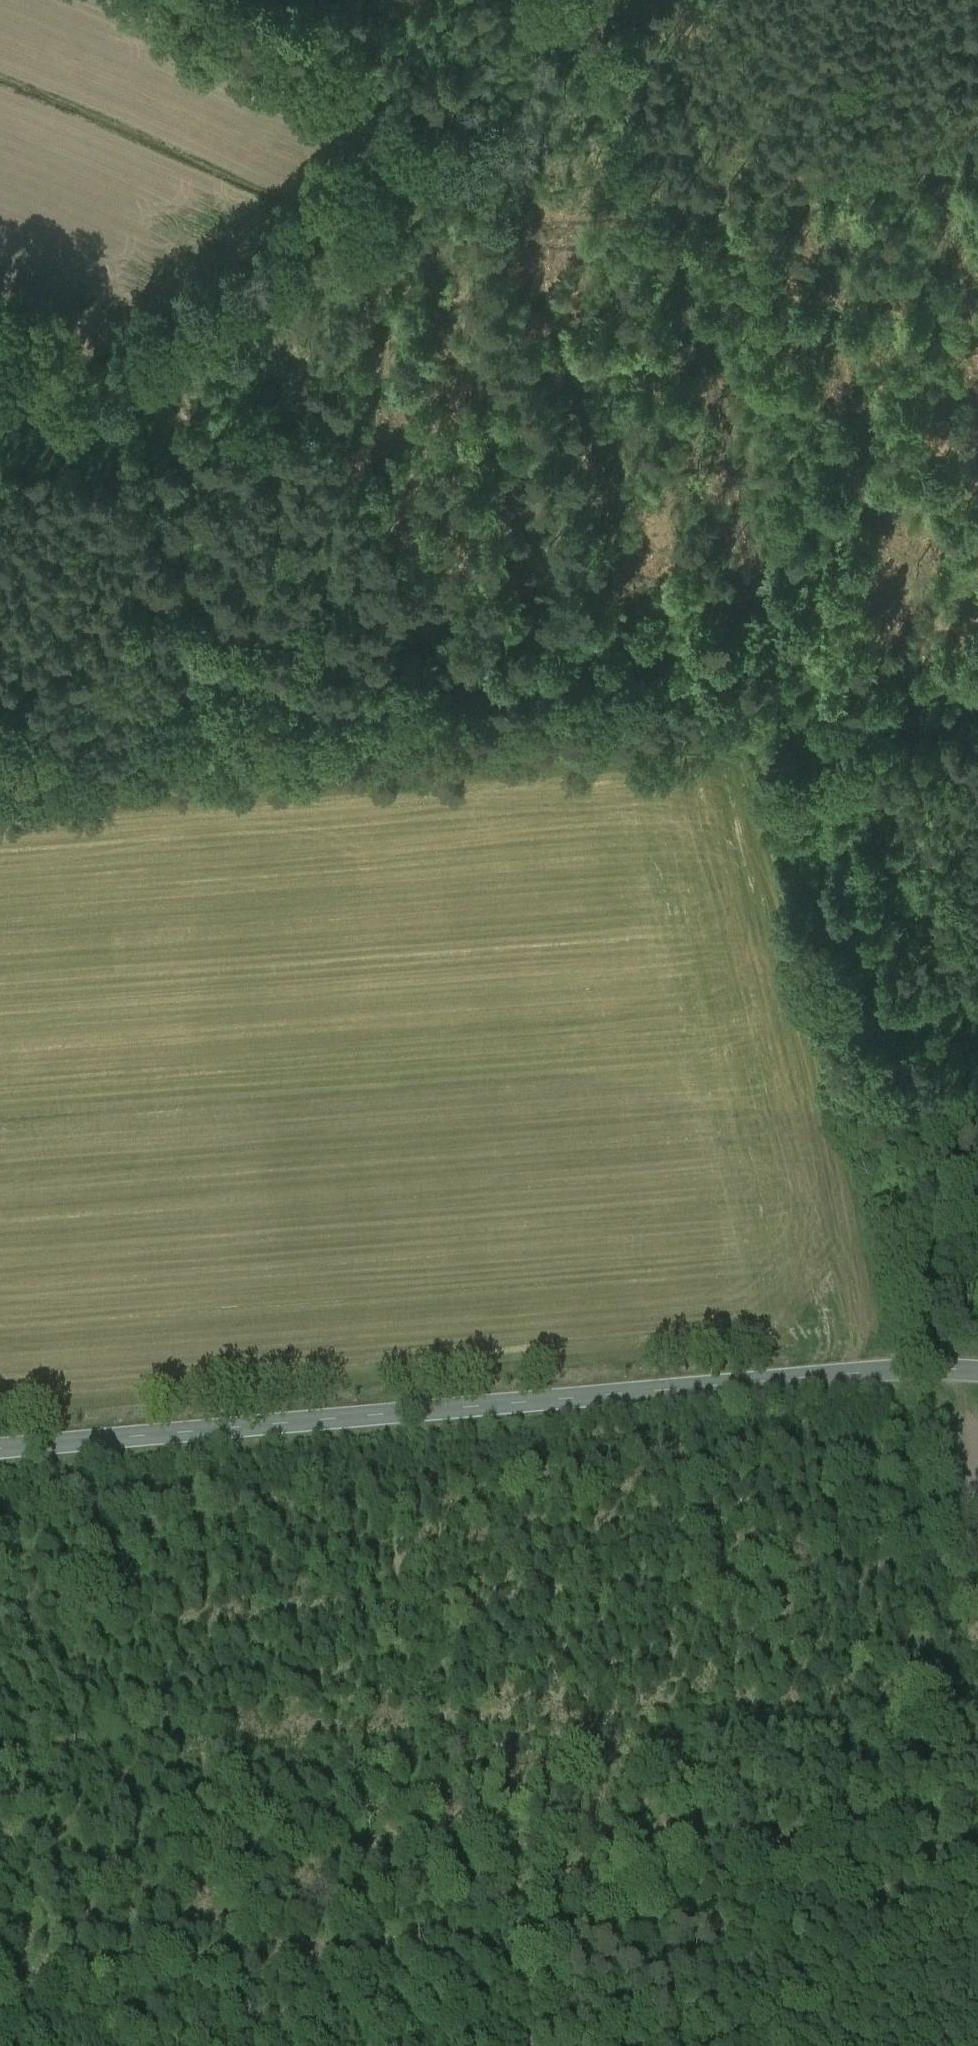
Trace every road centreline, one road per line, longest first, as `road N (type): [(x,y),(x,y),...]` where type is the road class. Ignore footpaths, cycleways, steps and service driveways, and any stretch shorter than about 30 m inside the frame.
road 1 (tertiary): [(0,1448),(865,1373),(977,1373)]
road 2 (track): [(0,1765),(888,1749)]

